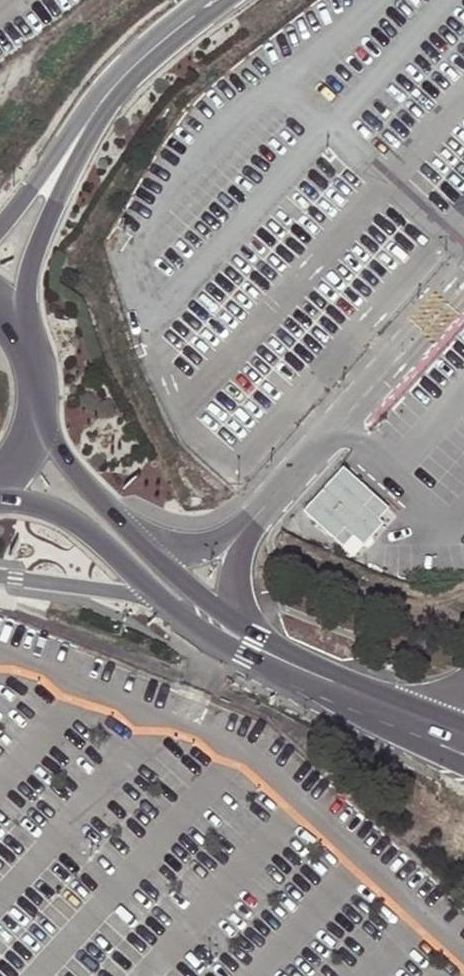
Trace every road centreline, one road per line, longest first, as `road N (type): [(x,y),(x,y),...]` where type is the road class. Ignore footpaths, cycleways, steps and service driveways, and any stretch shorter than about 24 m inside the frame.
road 1 (unclassified): [(0,498),(47,506),(170,608),(251,645)]
road 2 (unclassified): [(27,336),(28,281),(100,102)]
road 3 (unclassified): [(251,645),(237,596),(243,530),(206,547),(144,540)]
road 4 (unclassified): [(144,540),(78,474),(39,414)]
road 5 (unclassified): [(100,102),(0,225)]
road 6 (unclassified): [(216,0),(100,102)]
road 7 (unclassified): [(251,645),(390,707)]
road 8 (unclassified): [(251,645),(144,540)]

